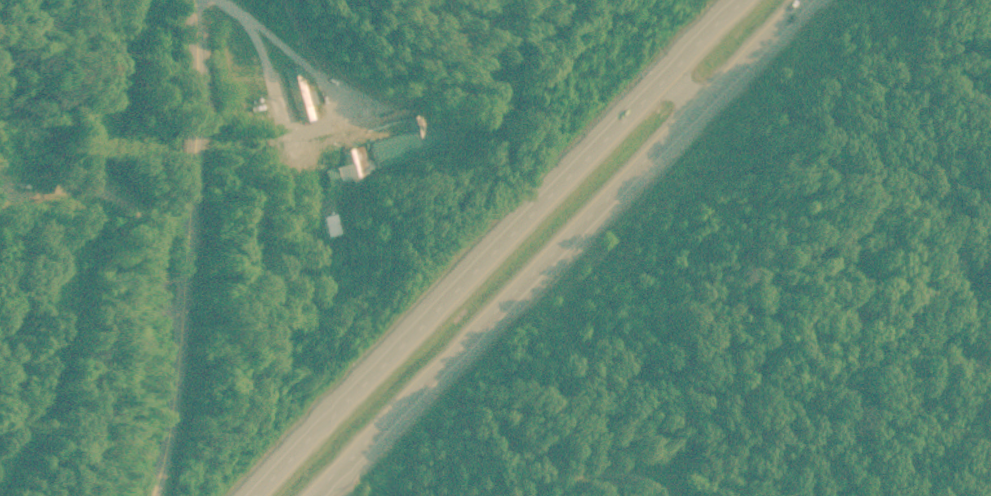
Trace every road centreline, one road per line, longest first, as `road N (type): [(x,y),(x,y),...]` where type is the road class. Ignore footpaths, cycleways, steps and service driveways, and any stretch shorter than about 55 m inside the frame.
road 1 (motorway): [(321,495),(816,0)]
road 2 (motorway): [(738,0),(507,220),(253,495)]
road 3 (residential): [(152,495),(179,387),(195,129),(193,0)]

